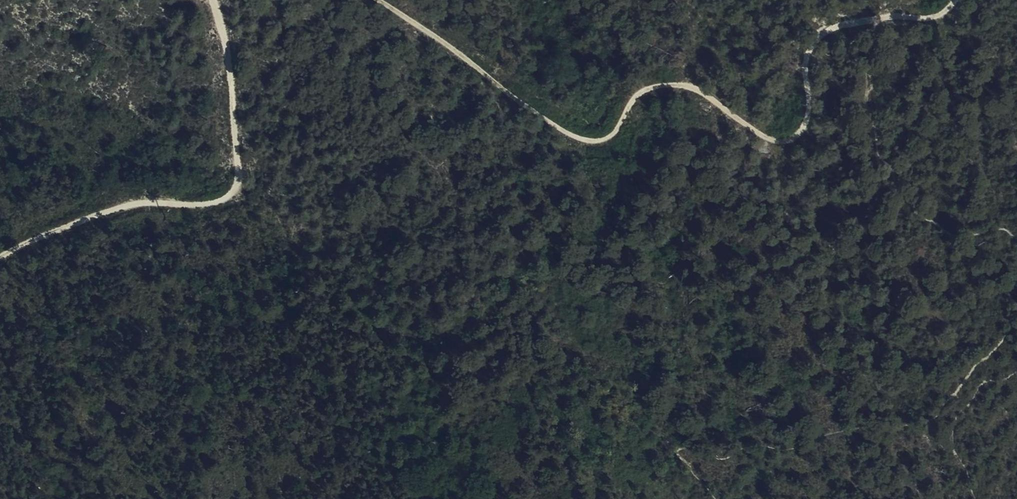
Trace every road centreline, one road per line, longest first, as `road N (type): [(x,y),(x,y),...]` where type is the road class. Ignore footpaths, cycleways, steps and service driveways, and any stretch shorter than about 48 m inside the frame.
road 1 (track): [(376,0),(562,135),(594,144),(620,129),(645,91),(665,85),(691,87),(780,142),(798,139),(811,109),(806,56),(827,31),(852,24)]
road 2 (track): [(0,255),(136,203),(196,207),(234,191),(228,50),(214,0)]

